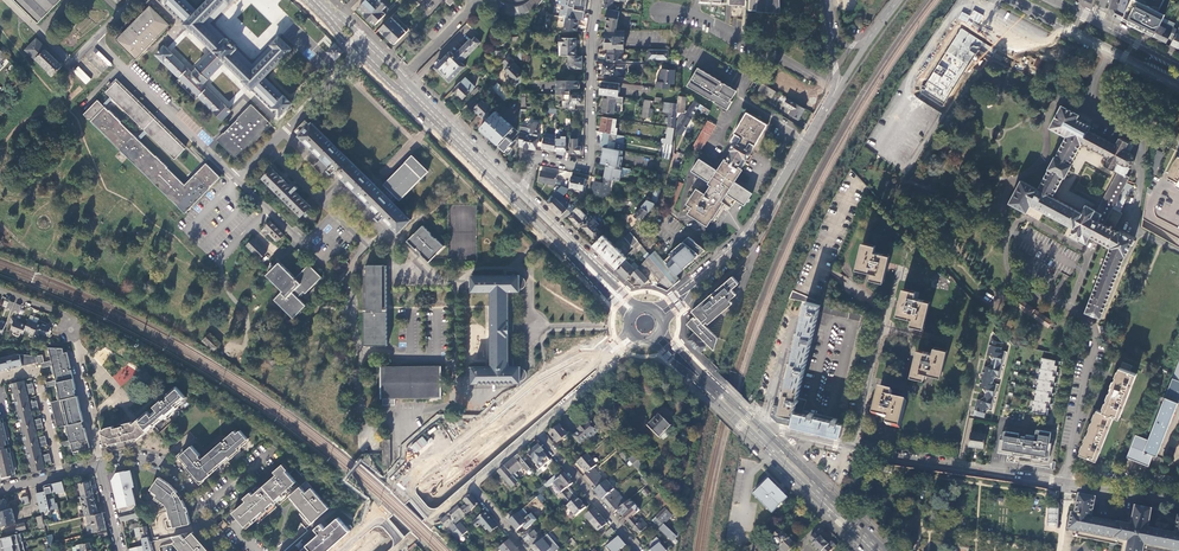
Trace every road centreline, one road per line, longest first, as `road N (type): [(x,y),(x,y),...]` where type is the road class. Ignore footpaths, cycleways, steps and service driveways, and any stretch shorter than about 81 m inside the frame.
road 1 (primary): [(309,0),(629,319)]
road 2 (residential): [(1178,499),(763,430)]
road 3 (residential): [(602,356),(584,355),(537,379),(411,490),(434,516),(469,484)]
road 4 (primary): [(651,341),(874,550)]
road 5 (primary): [(522,198),(320,0)]
road 6 (tertiary): [(376,550),(590,367)]
road 7 (residential): [(522,198),(531,160),(588,171),(597,0)]
road 8 (residential): [(100,465),(69,317),(0,292)]
road 9 (tertiary): [(697,284),(753,231),(824,111)]
road 10 (secondary): [(1011,0),(1178,86)]
road 11 (residential): [(226,550),(177,471),(141,458),(100,465)]
road 12 (primary): [(887,550),(763,430)]
road 13 (primary): [(642,306),(522,198)]
road 14 (residential): [(534,429),(639,550)]
road 15 (residential): [(60,476),(38,369),(0,378)]
road 16 (primary): [(763,430),(663,329)]

